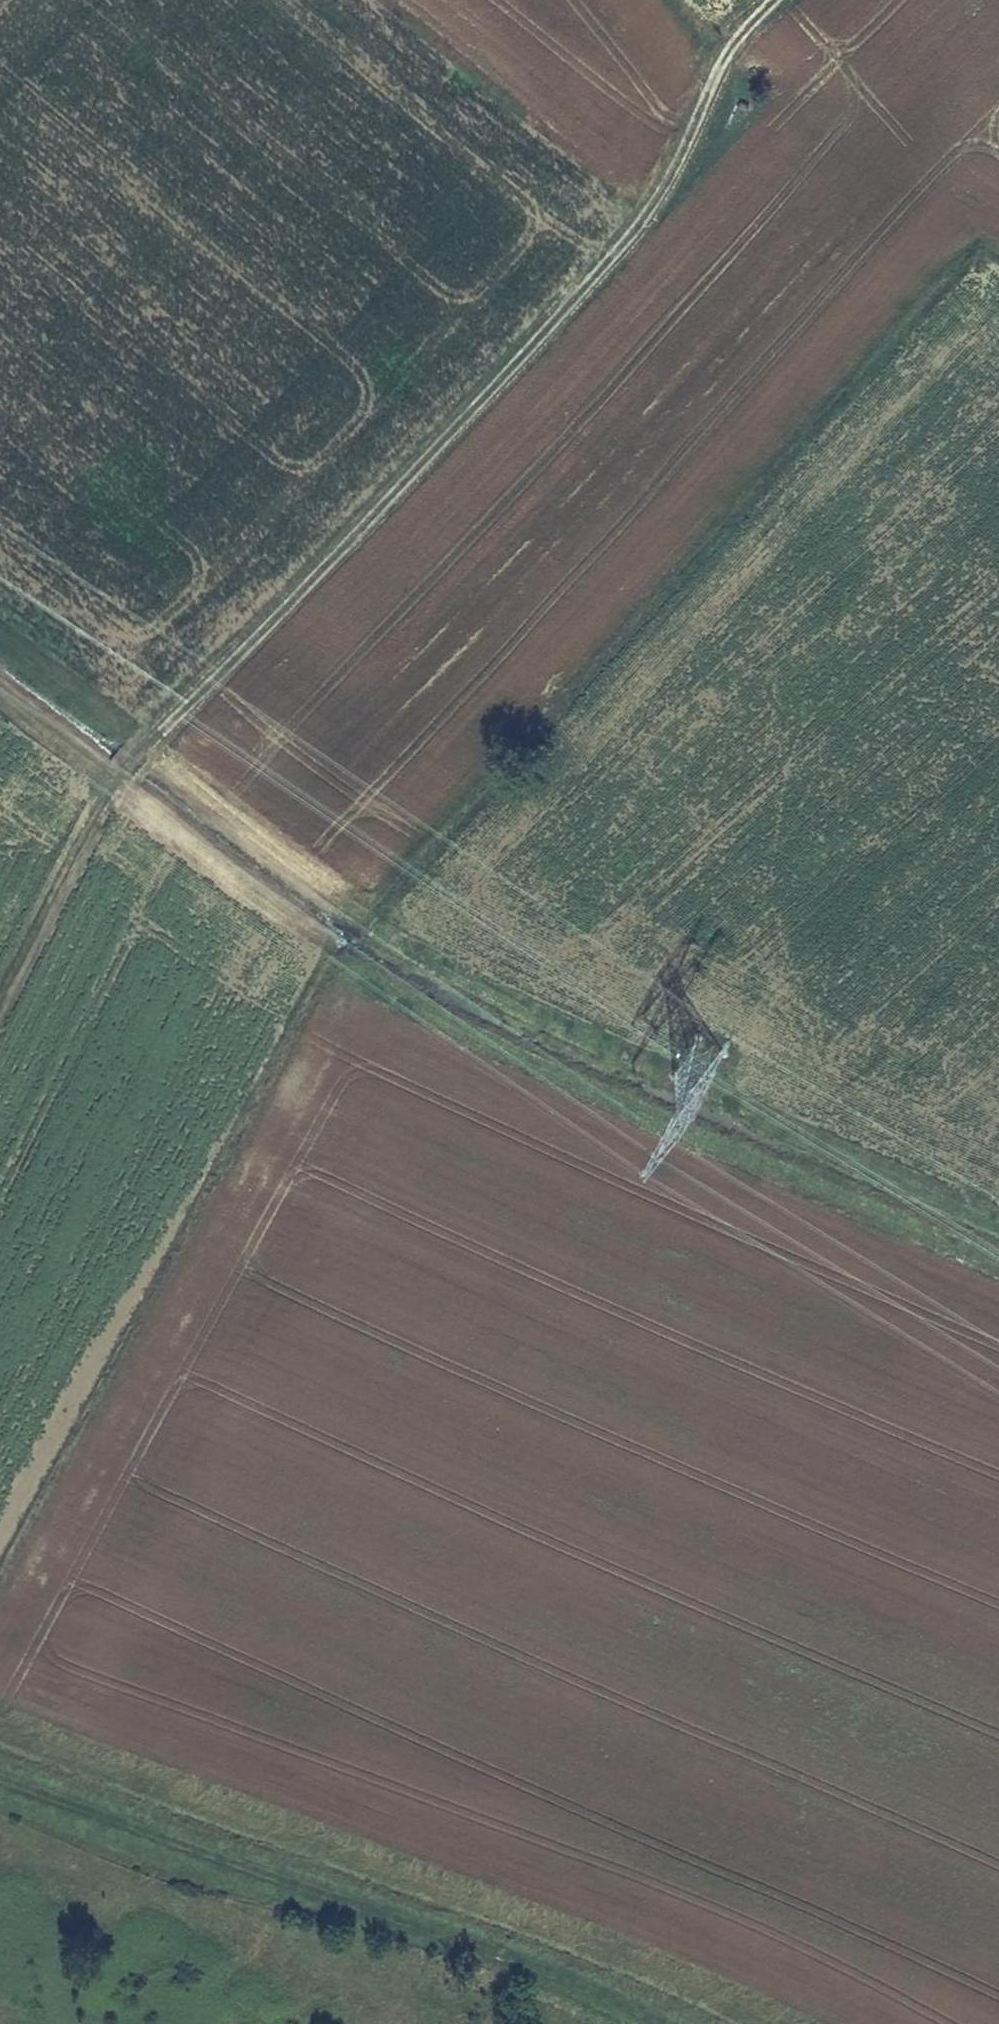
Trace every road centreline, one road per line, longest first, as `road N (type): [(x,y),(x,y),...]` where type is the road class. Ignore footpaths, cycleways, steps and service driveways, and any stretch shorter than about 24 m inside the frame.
road 1 (track): [(774,0),(726,53),(677,167),(640,226),(155,734),(102,802),(0,999)]
road 2 (track): [(0,1768),(638,1995),(695,2023)]

